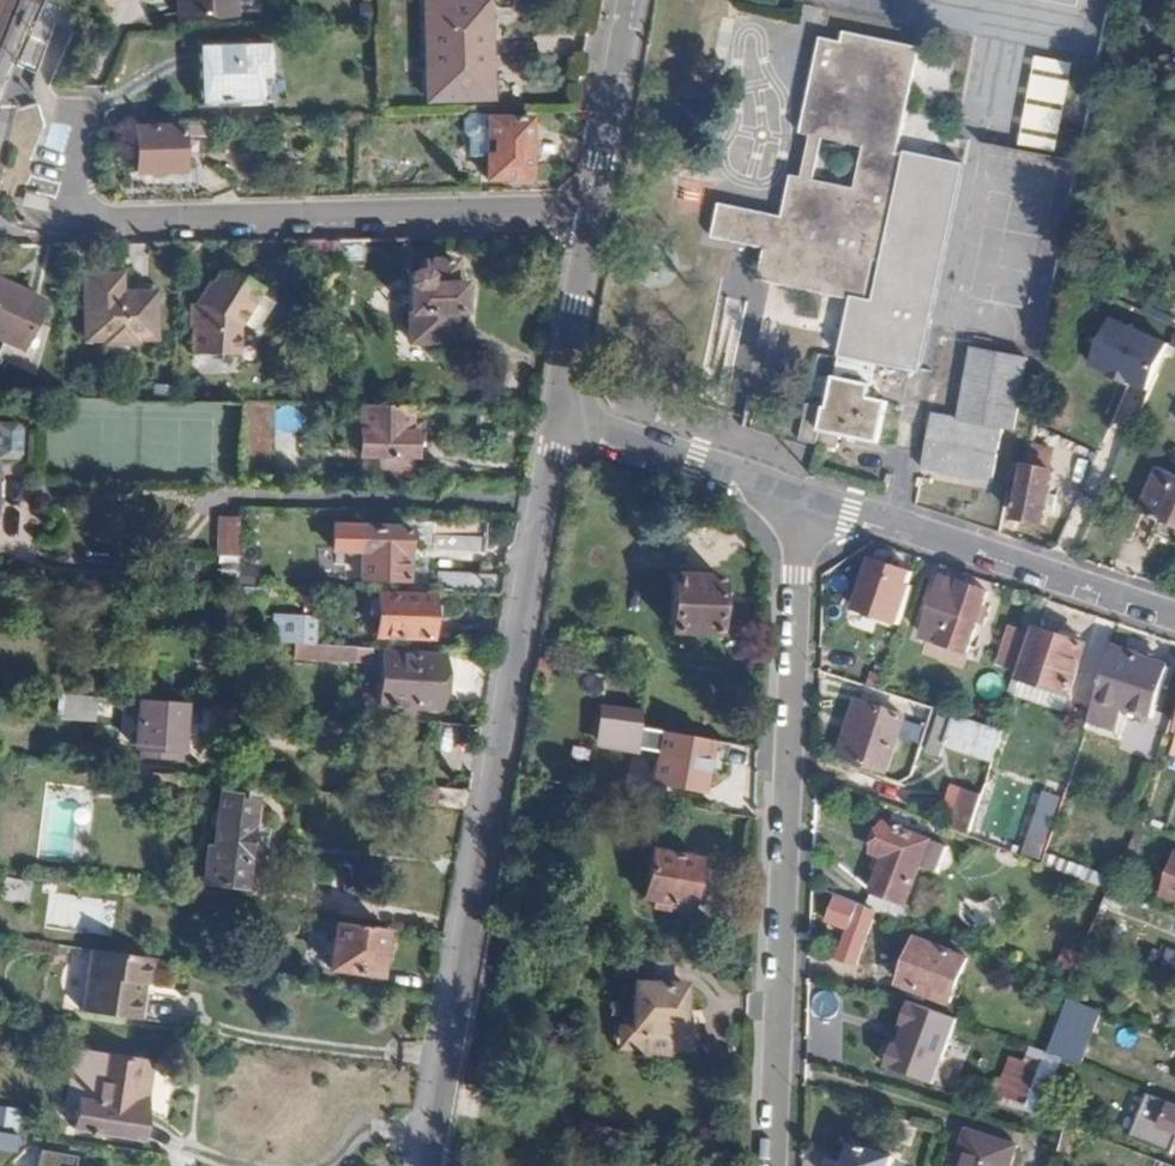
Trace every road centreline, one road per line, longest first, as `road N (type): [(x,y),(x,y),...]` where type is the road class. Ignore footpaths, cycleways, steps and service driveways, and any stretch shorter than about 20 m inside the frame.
road 1 (residential): [(423,1165),(557,420)]
road 2 (residential): [(772,1165),(802,495)]
road 3 (residential): [(592,213),(98,221),(76,207),(78,110)]
road 4 (residential): [(1174,616),(802,495)]
road 5 (residential): [(557,420),(802,495)]
road 6 (residential): [(592,213),(628,0)]
road 7 (residential): [(557,420),(592,213)]

